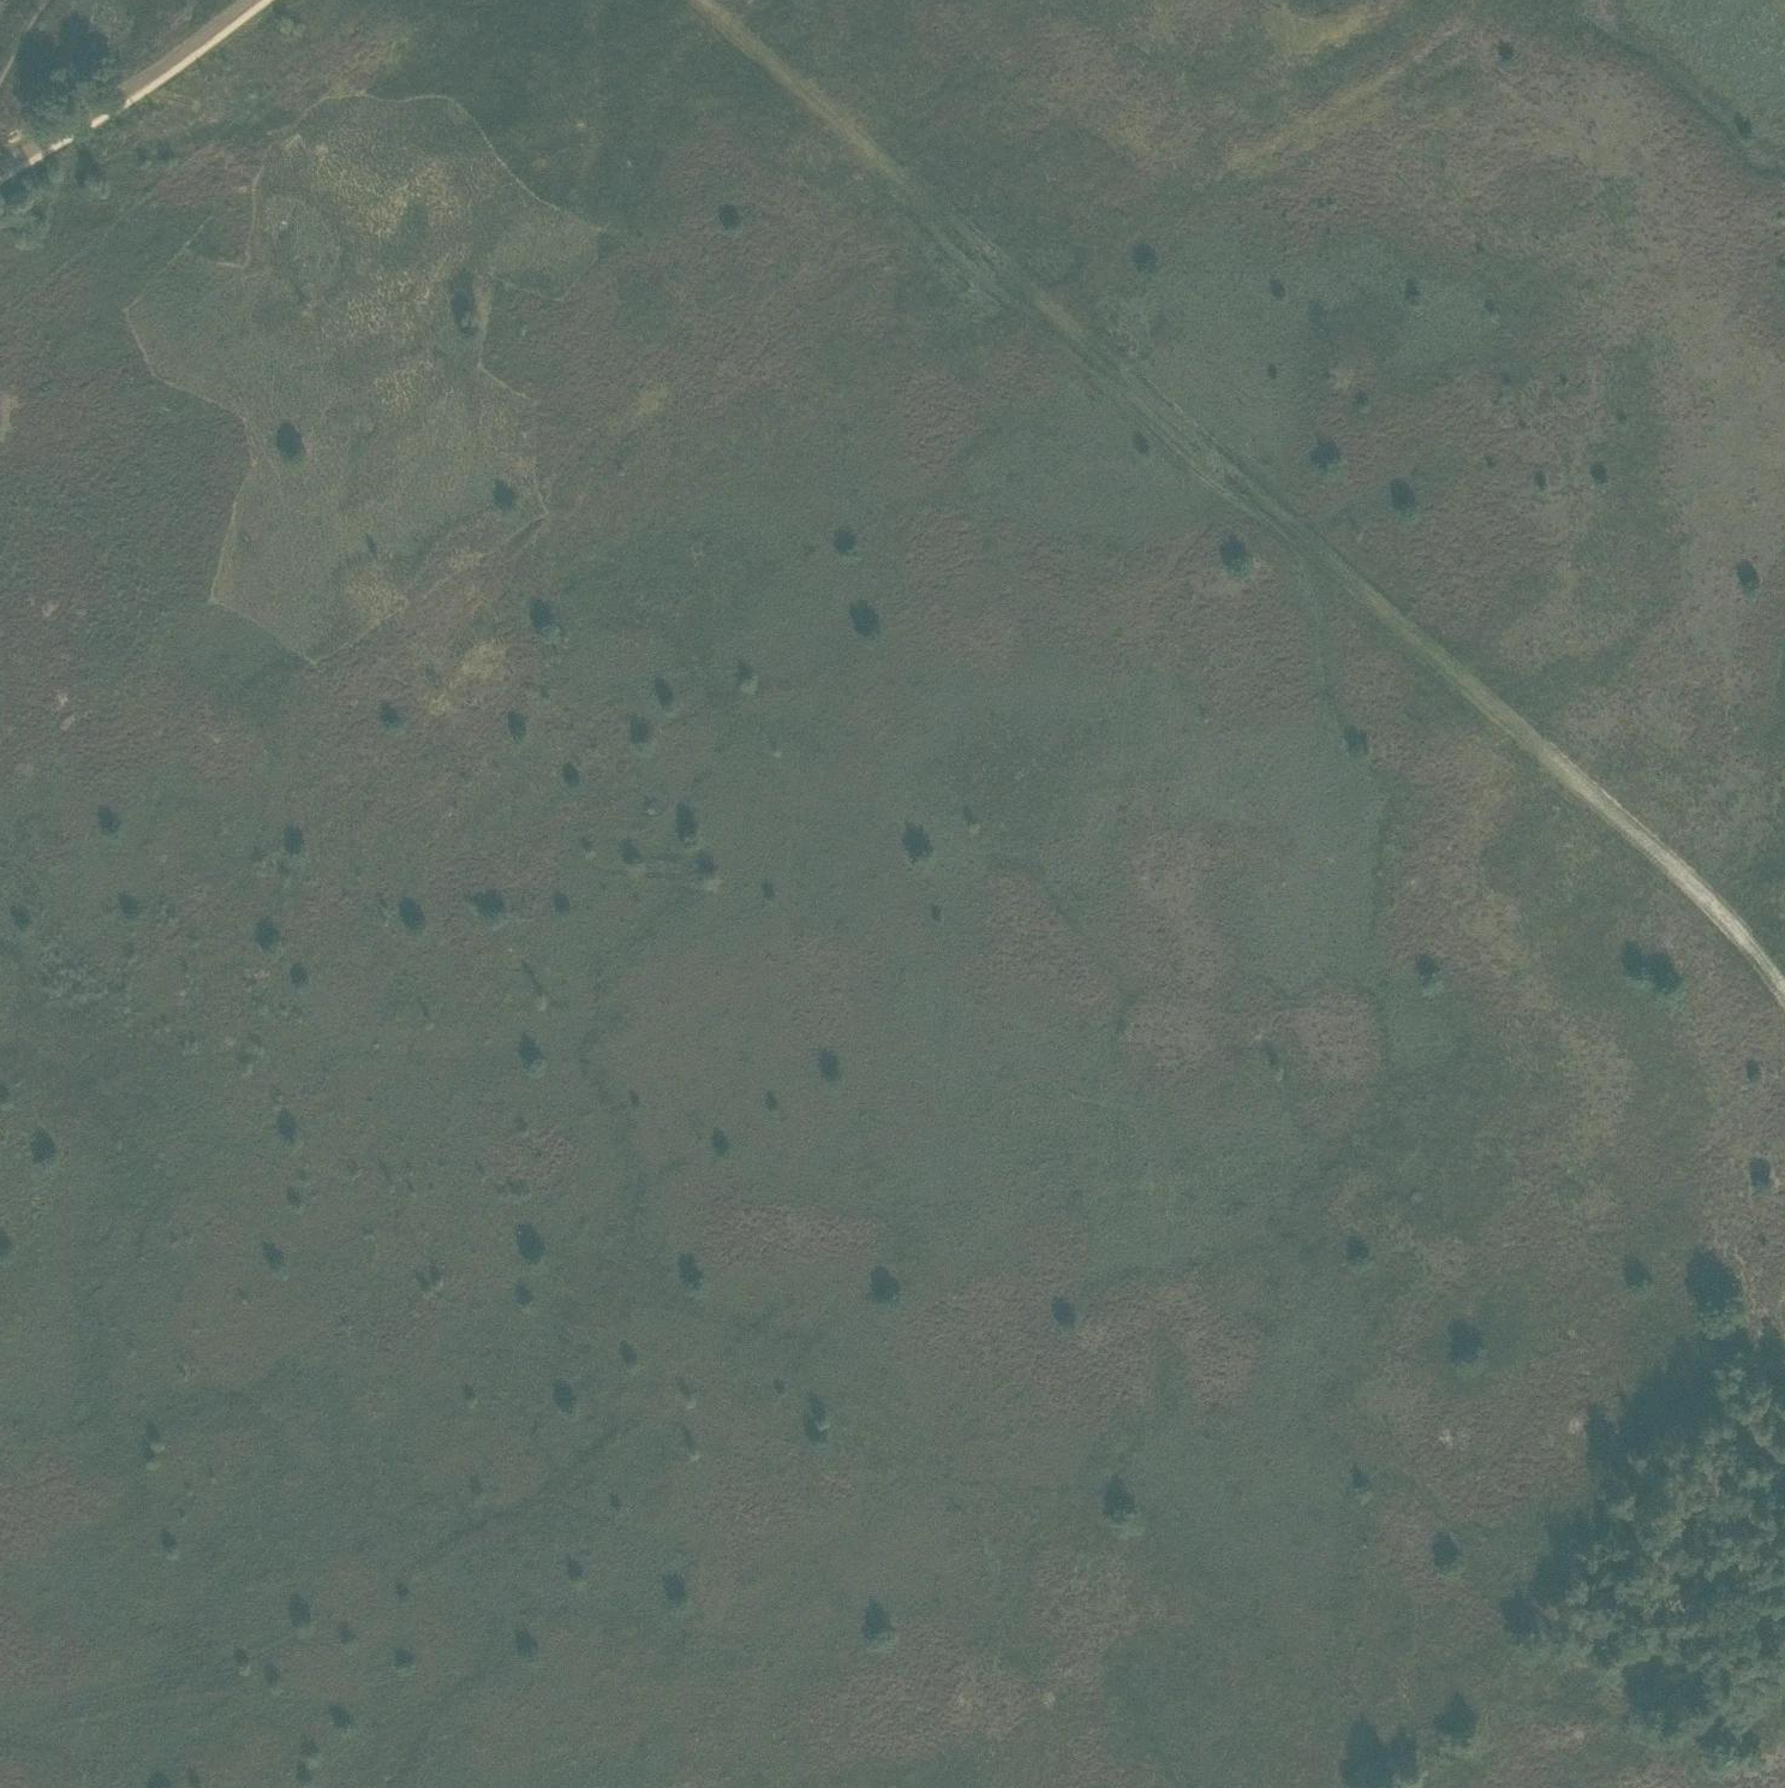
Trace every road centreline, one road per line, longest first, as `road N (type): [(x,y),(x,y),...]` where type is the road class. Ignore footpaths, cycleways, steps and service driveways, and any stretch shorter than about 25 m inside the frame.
road 1 (track): [(0,167),(169,60),(248,0)]

